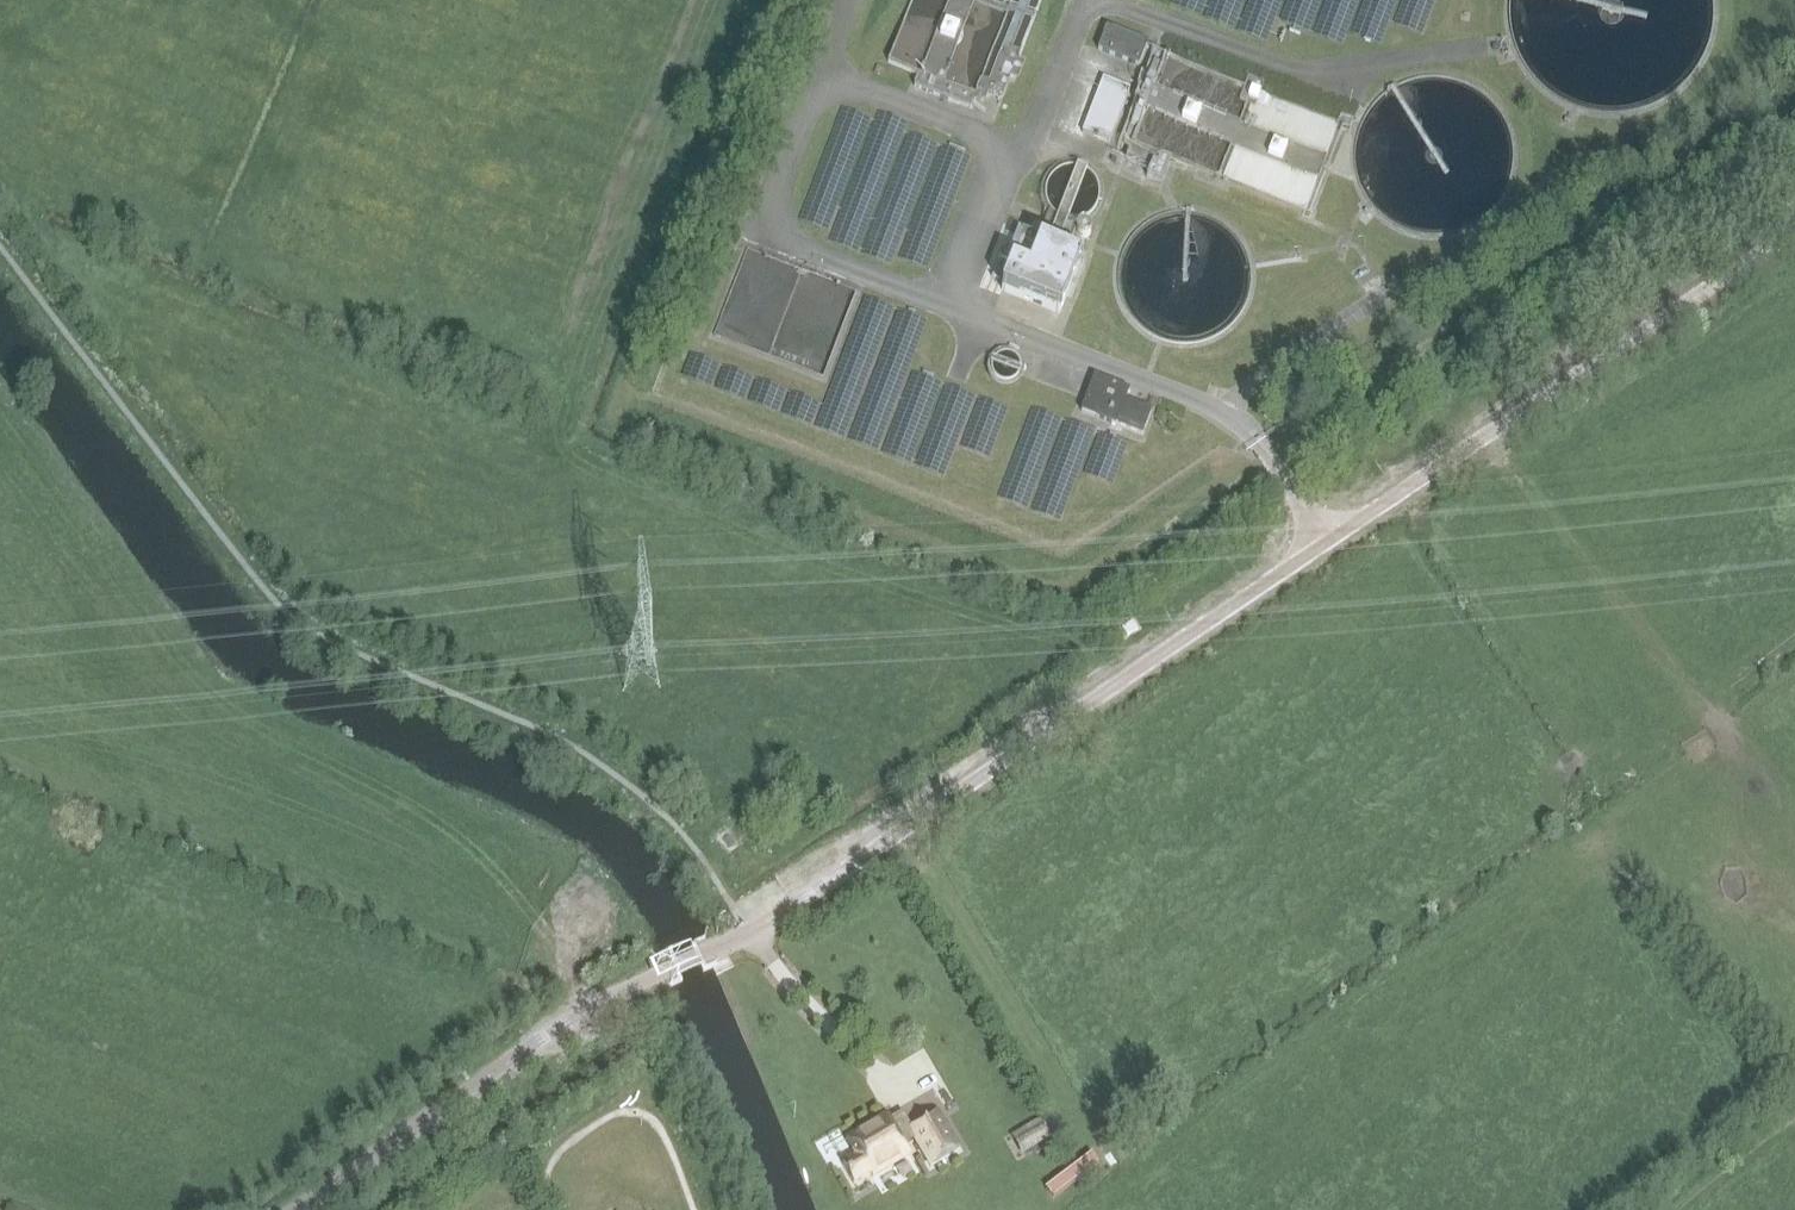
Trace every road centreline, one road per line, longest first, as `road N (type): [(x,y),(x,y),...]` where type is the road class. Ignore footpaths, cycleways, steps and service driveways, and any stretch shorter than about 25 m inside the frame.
road 1 (tertiary): [(299,1209),(538,1043),(749,929),(1794,232)]

